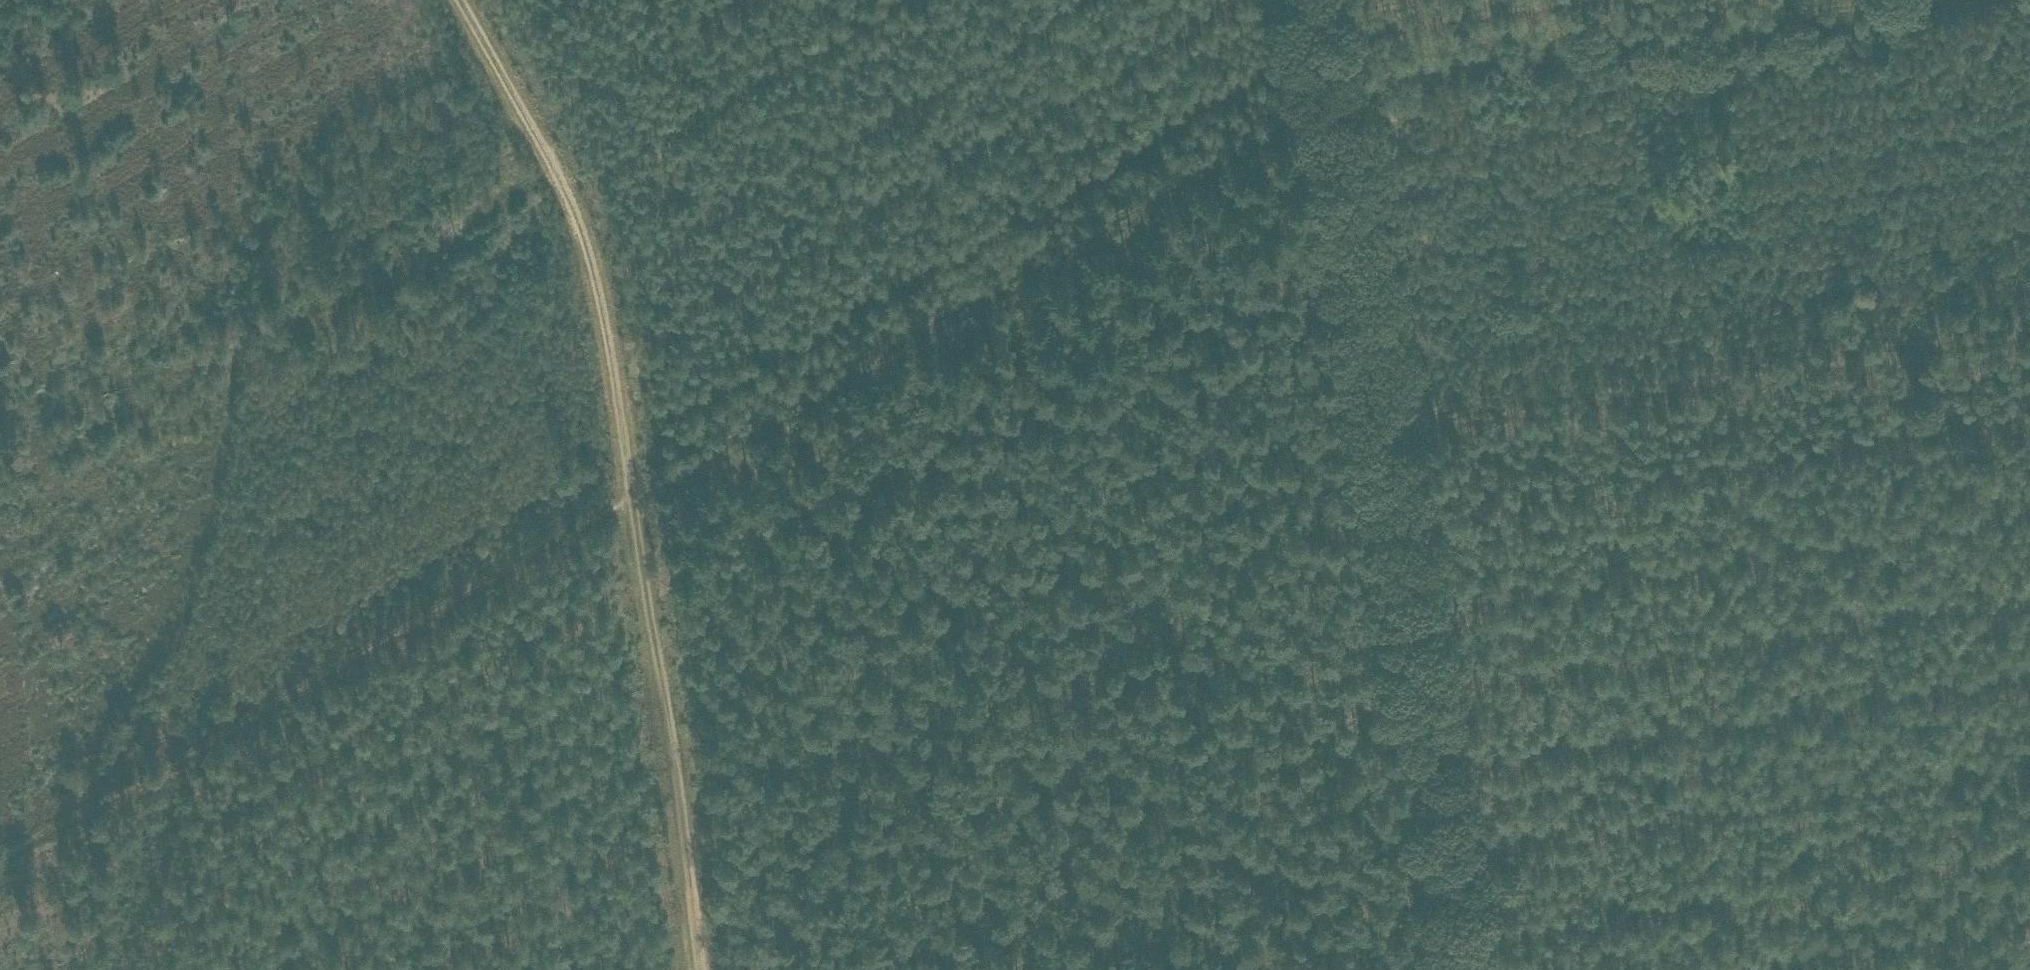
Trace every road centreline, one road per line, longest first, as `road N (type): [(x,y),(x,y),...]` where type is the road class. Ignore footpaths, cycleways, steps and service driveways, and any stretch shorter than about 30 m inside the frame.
road 1 (track): [(1892,0),(1330,84),(1464,969)]
road 2 (track): [(635,493),(1330,84),(1307,0)]
road 3 (track): [(0,858),(635,493)]
road 4 (track): [(635,493),(617,350),(573,203),(460,0)]
road 5 (track): [(697,969),(635,493)]

